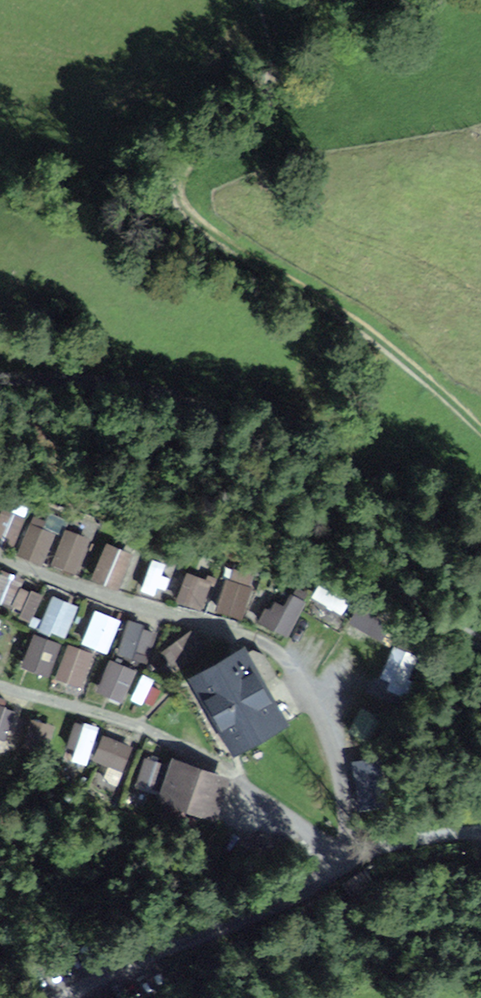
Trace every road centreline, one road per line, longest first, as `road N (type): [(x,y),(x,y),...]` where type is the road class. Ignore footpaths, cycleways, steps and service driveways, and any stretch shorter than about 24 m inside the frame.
road 1 (track): [(480,430),(457,395),(342,308),(215,237),(182,202),(192,163),(276,93),(278,14),(267,0)]
road 2 (track): [(480,641),(340,555),(221,431),(176,400),(123,387),(0,380)]
road 3 (track): [(480,835),(394,843),(344,865)]

